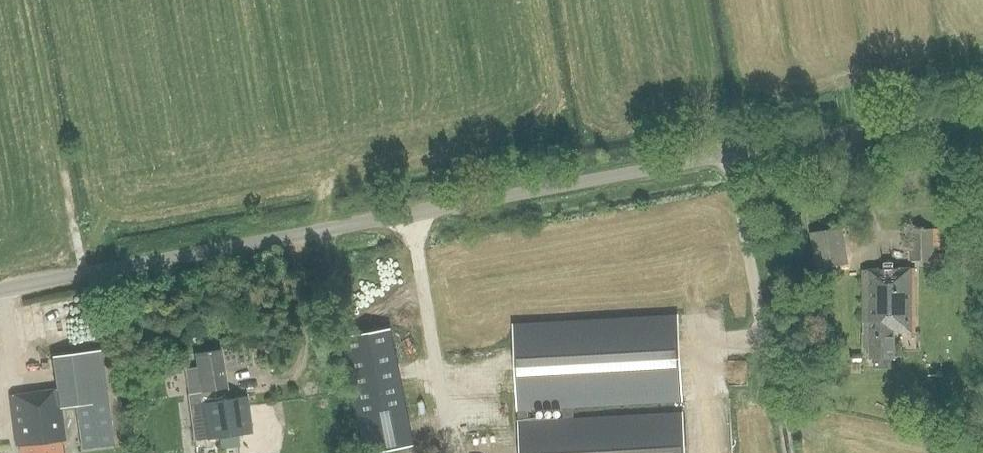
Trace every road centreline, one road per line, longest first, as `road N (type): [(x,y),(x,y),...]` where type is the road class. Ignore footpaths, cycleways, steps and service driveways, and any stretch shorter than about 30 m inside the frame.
road 1 (unclassified): [(0,291),(982,105)]

